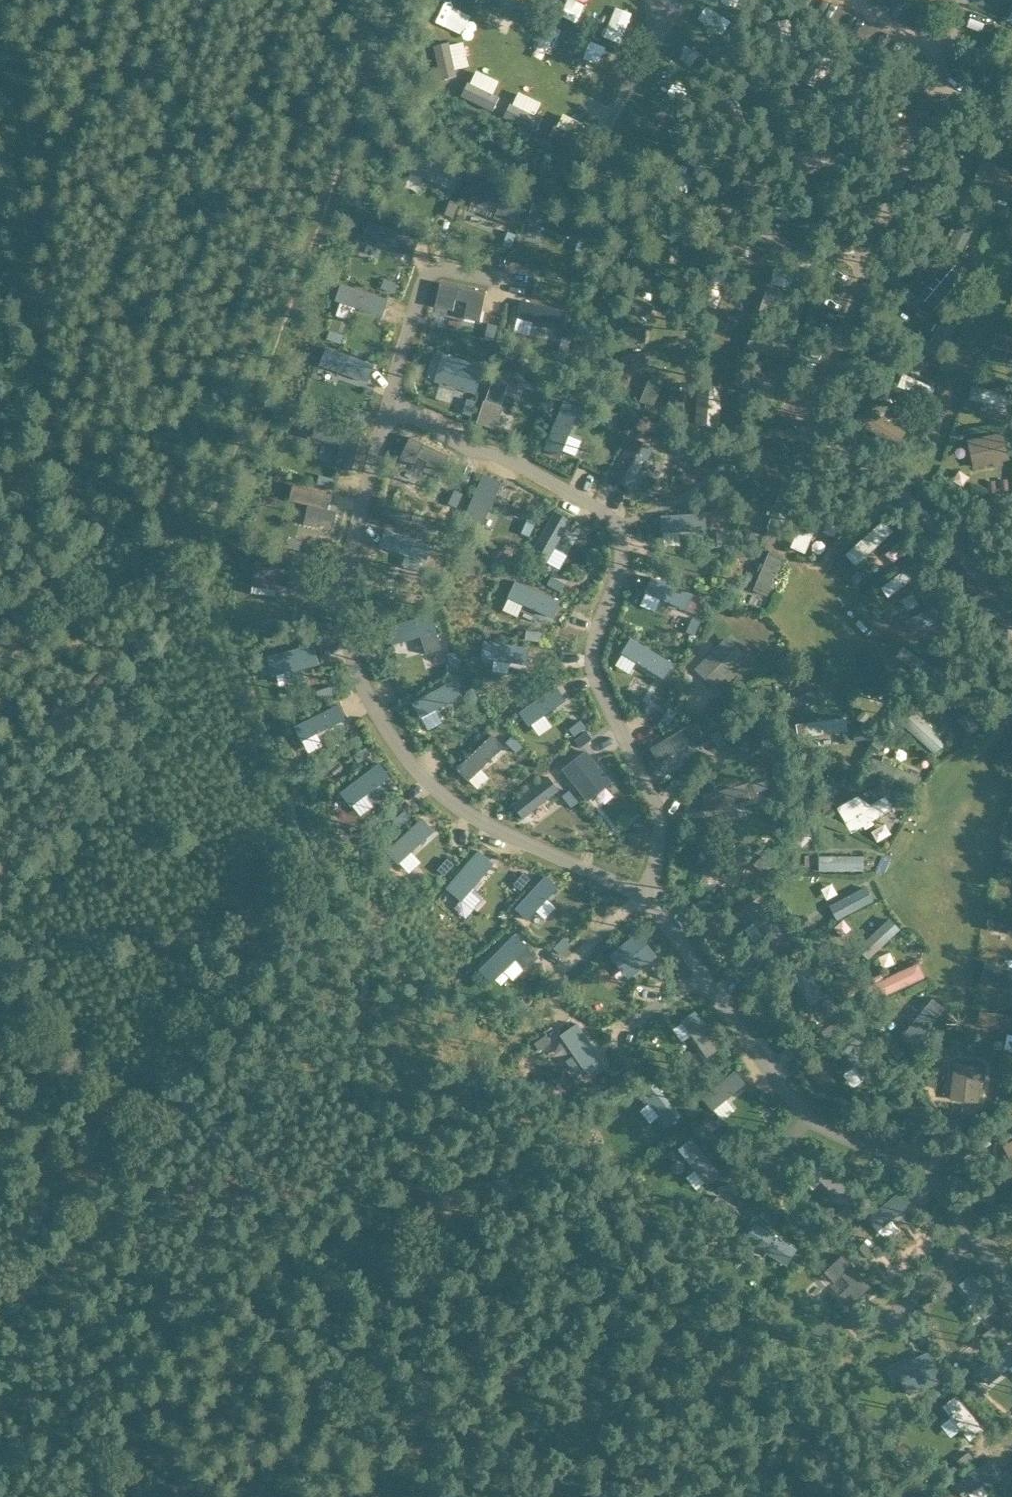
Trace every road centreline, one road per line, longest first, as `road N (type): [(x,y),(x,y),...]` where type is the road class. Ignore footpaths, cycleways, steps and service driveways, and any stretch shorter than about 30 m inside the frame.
road 1 (track): [(214,525),(674,804),(956,1236)]
road 2 (track): [(77,1496),(130,1421),(129,1360),(218,1322),(356,1213),(452,1118),(549,992),(660,797)]
road 3 (track): [(1011,617),(969,555),(811,403),(935,71),(1011,118)]
road 4 (track): [(689,0),(611,125),(616,162),(657,183),(737,205),(783,255),(858,278)]
road 5 (track): [(750,1496),(956,1236)]
road 6 (track): [(0,603),(214,525)]
road 7 (track): [(17,1496),(130,1421),(163,1496)]

